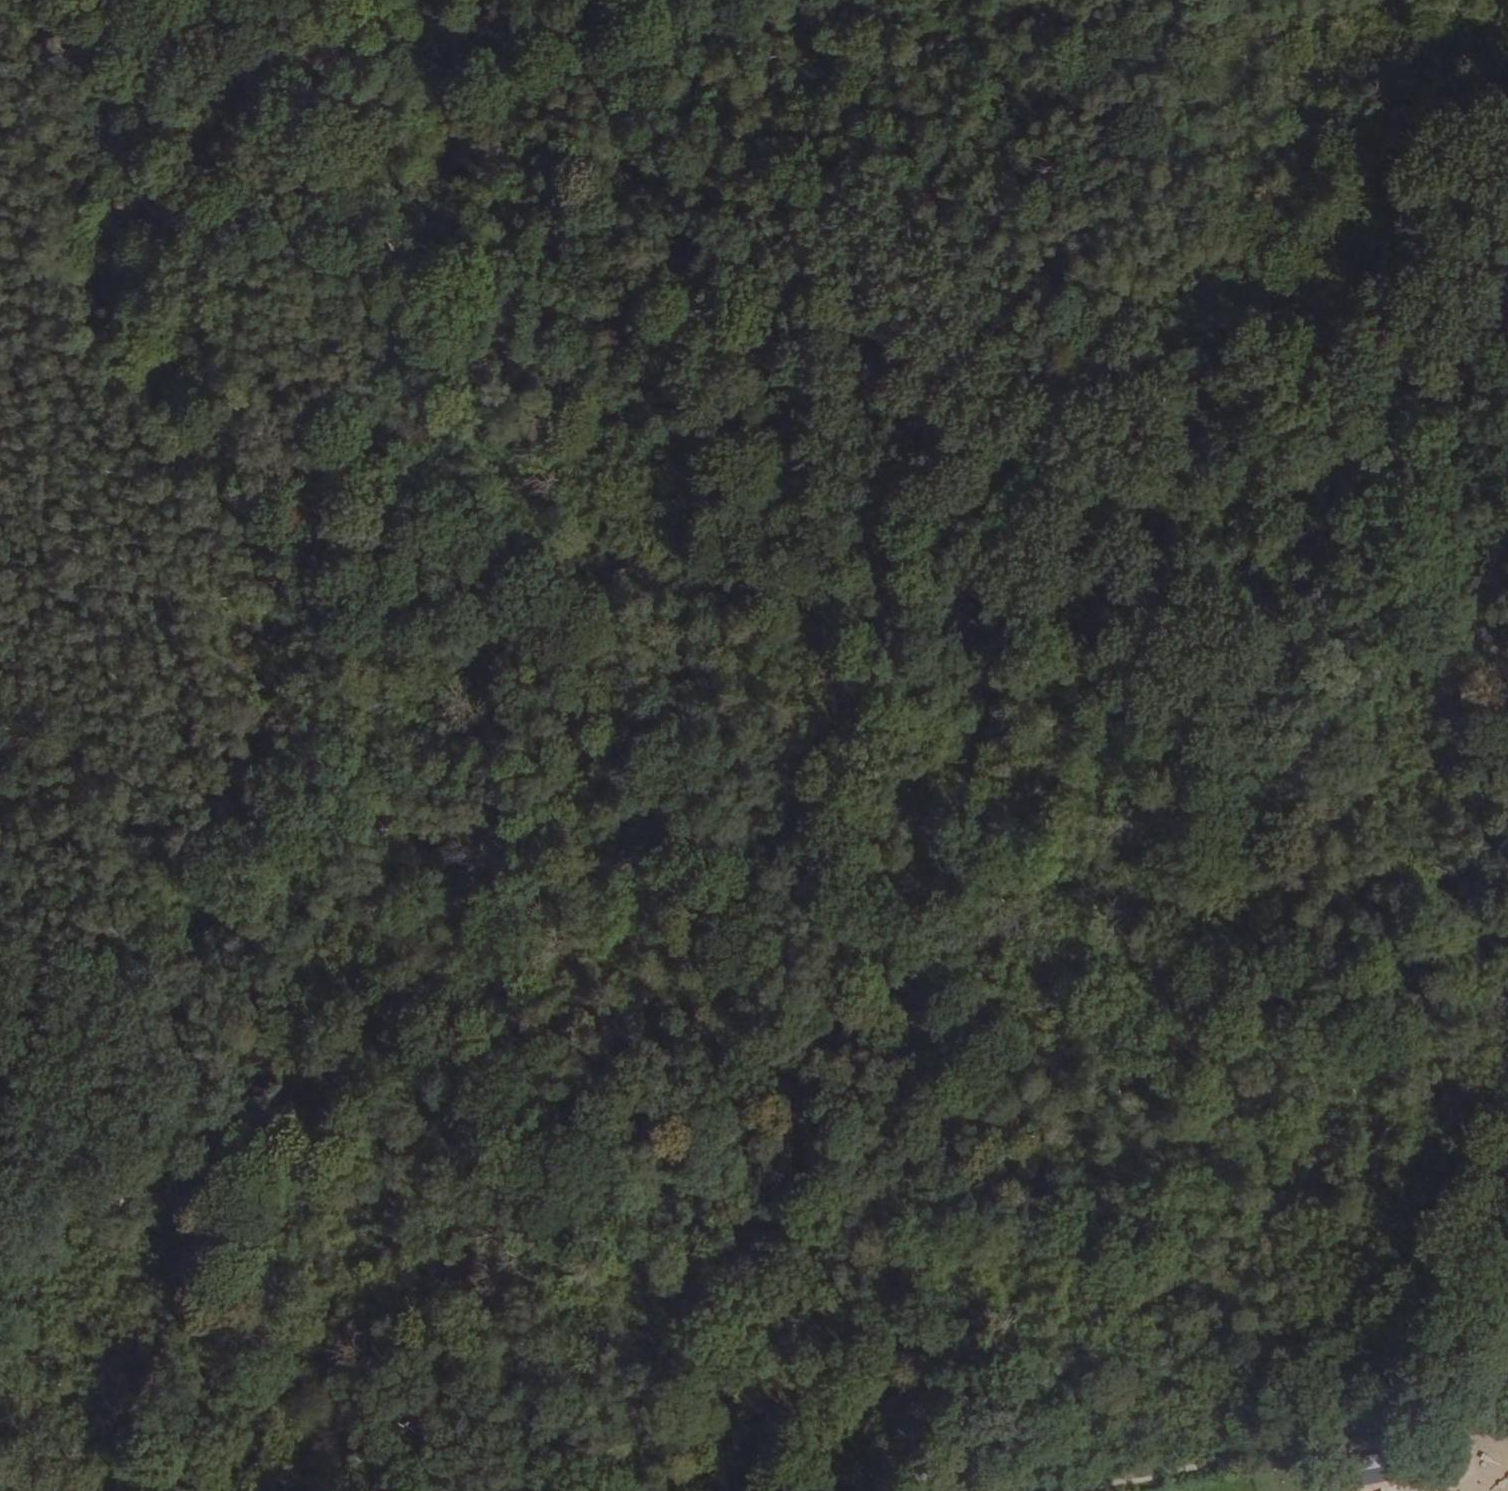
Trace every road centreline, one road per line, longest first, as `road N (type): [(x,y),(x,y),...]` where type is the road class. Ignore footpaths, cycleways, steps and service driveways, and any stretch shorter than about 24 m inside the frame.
road 1 (track): [(1507,1383),(1075,1490)]

